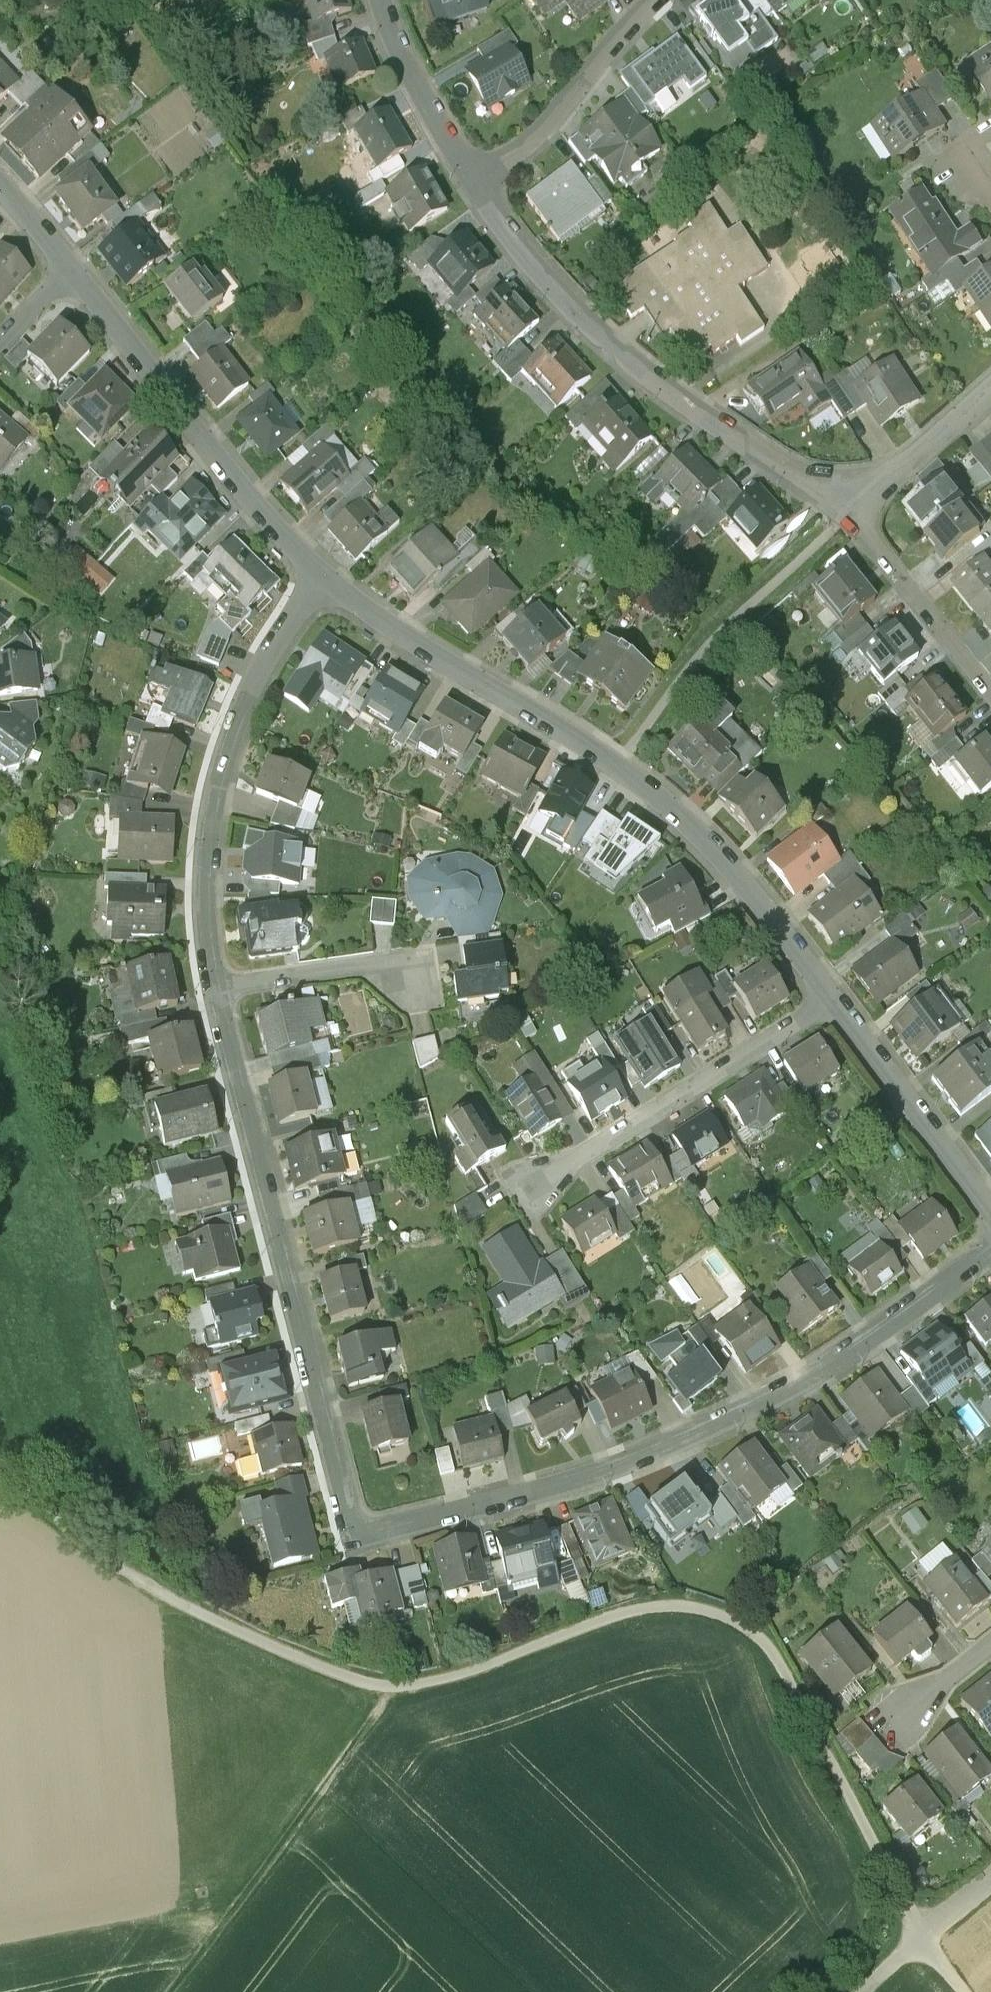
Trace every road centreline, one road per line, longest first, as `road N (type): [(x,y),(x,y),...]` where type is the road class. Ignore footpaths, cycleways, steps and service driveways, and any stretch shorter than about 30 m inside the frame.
road 1 (residential): [(990,1260),(792,1393),(636,1461),(361,1538),(221,985)]
road 2 (track): [(0,1476),(178,1596),(397,1688),(489,1668),(630,1611),(678,1604),(727,1614),(766,1634),(919,1939),(964,1991)]
road 3 (residential): [(326,585),(619,766),(728,866),(836,1002)]
road 4 (residential): [(486,190),(571,306),(707,425),(854,503)]
road 5 (residential): [(221,985),(209,879),(222,776),(266,674),(326,585)]
road 6 (residential): [(74,272),(326,585)]
road 7 (track): [(397,1688),(175,1991)]
road 8 (residential): [(836,1002),(532,1197)]
road 9 (residential): [(667,0),(550,137),(486,190)]
road 10 (residential): [(836,1002),(990,1208)]
road 11 (residential): [(990,692),(854,503)]
road 12 (residential): [(385,0),(442,128),(486,190)]
road 13 (residential): [(221,985),(394,967),(418,981)]
road 14 (residential): [(854,503),(990,387)]

